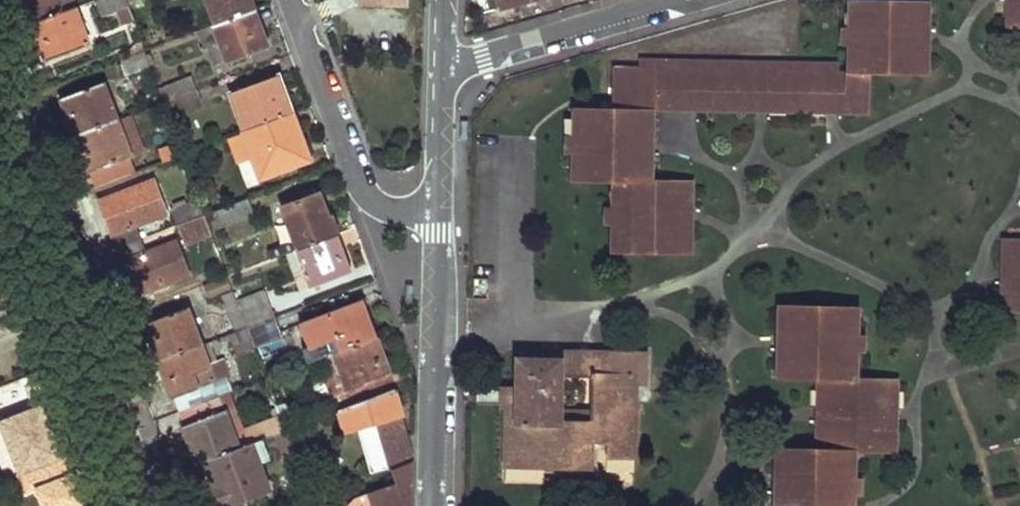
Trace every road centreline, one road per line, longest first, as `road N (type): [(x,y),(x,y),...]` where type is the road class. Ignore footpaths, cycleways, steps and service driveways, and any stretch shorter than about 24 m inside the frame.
road 1 (tertiary): [(0,119),(144,505)]
road 2 (residential): [(440,213),(432,505)]
road 3 (residential): [(440,213),(372,202),(292,0)]
road 4 (residential): [(681,0),(443,64)]
road 5 (residential): [(443,64),(440,213)]

